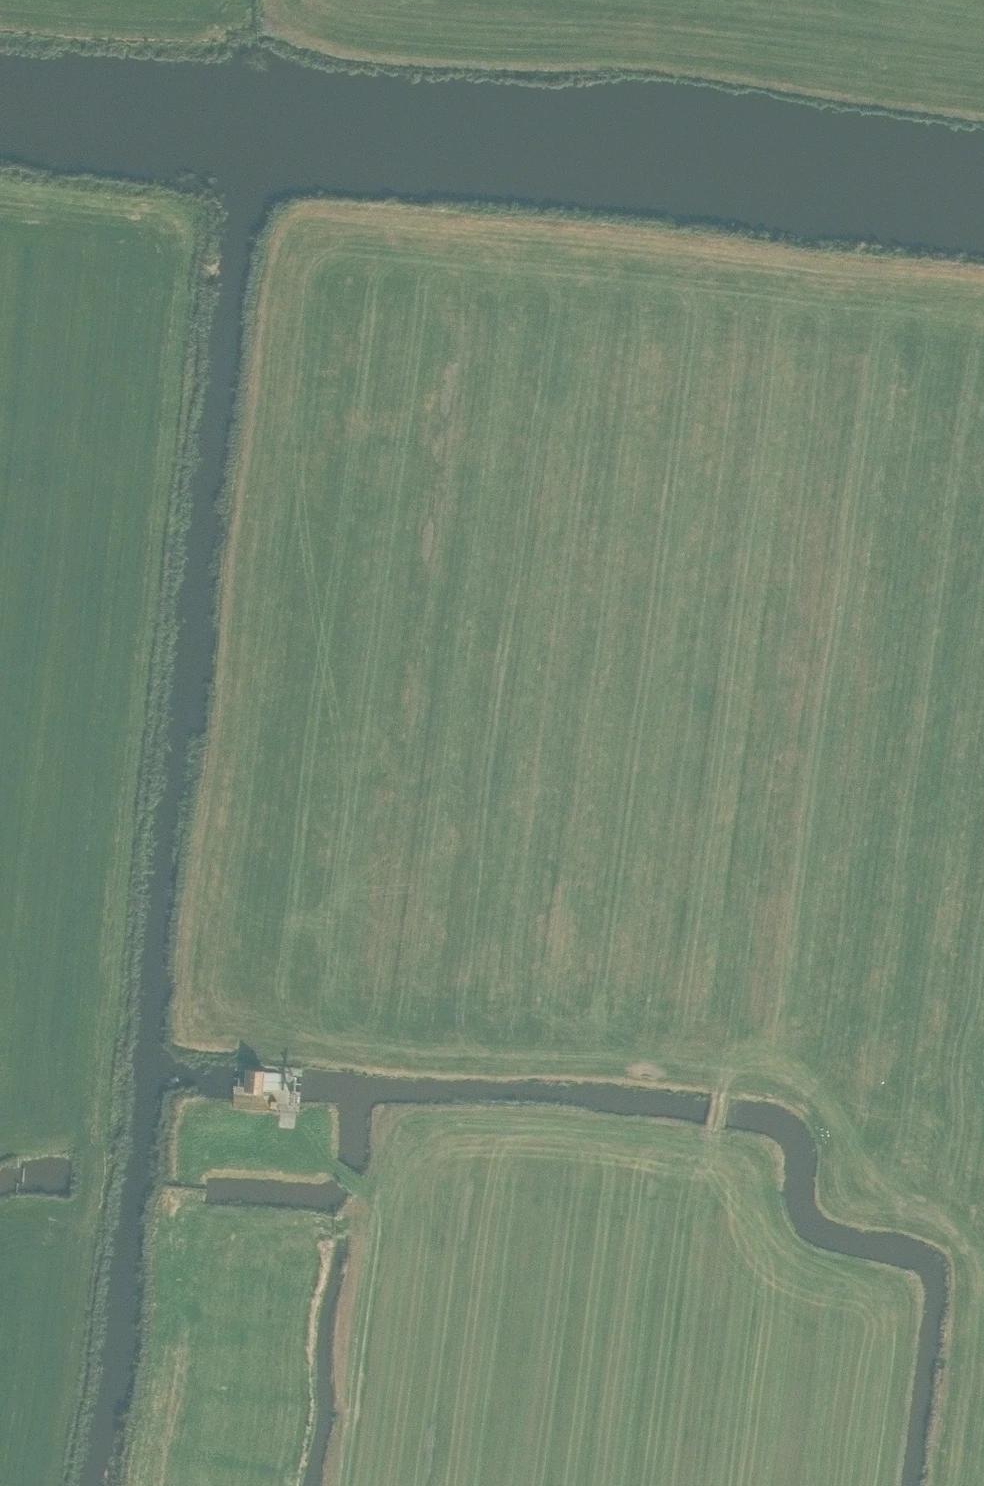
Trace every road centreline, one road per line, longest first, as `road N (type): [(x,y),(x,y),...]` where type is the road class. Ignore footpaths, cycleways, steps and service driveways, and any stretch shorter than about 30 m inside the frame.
road 1 (track): [(338,1485),(372,1215),(345,1177),(284,1140)]

